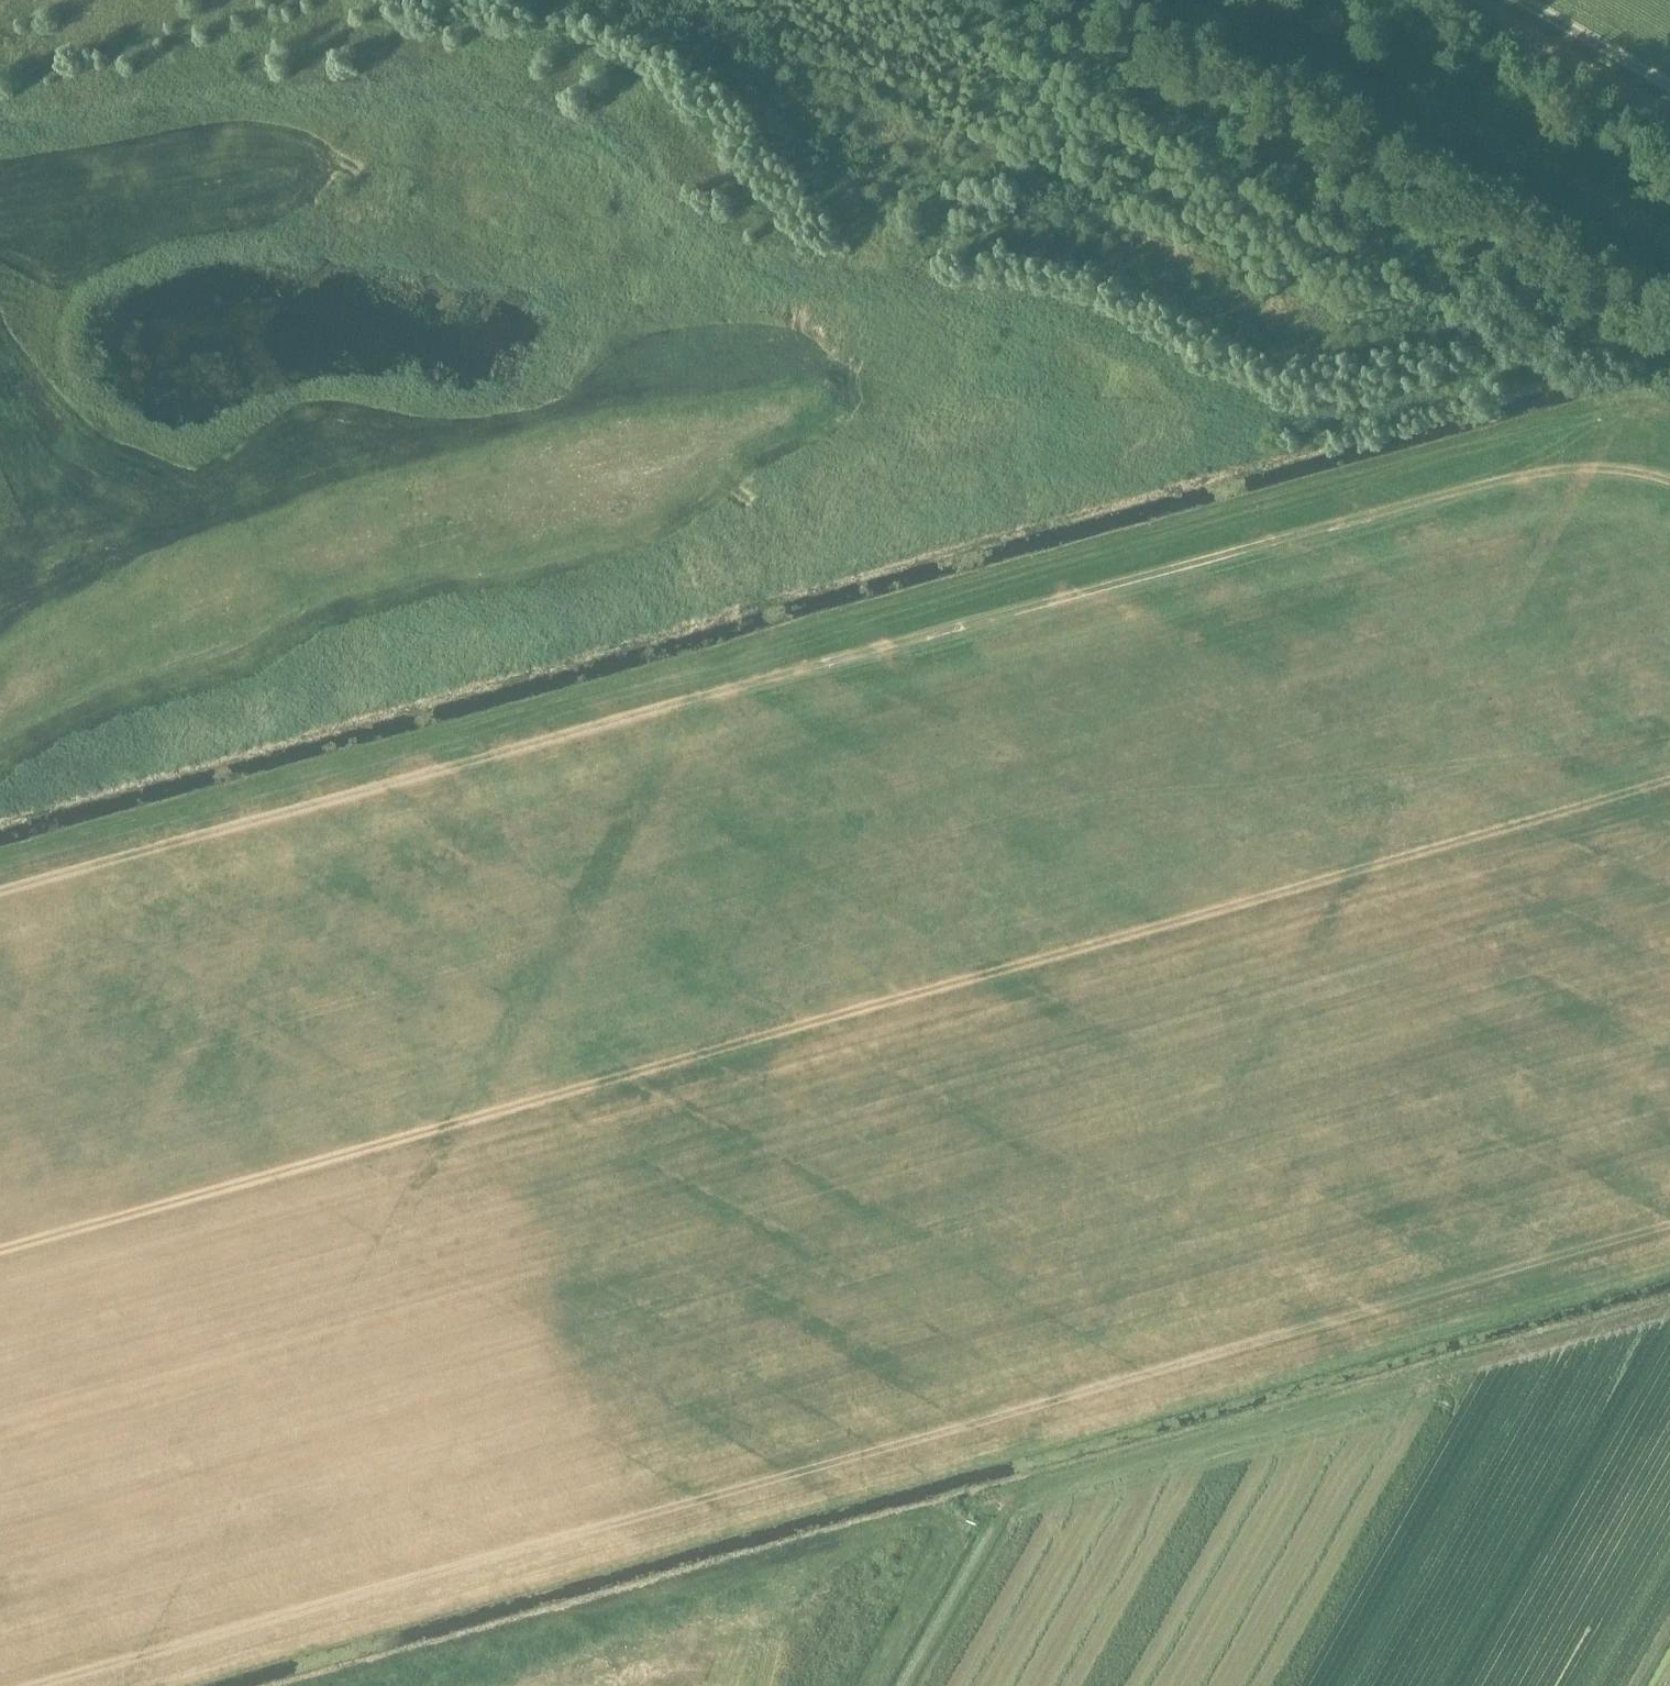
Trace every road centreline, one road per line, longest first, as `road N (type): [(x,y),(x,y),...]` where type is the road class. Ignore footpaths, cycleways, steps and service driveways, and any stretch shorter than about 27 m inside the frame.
road 1 (track): [(1150,0),(1669,299)]

